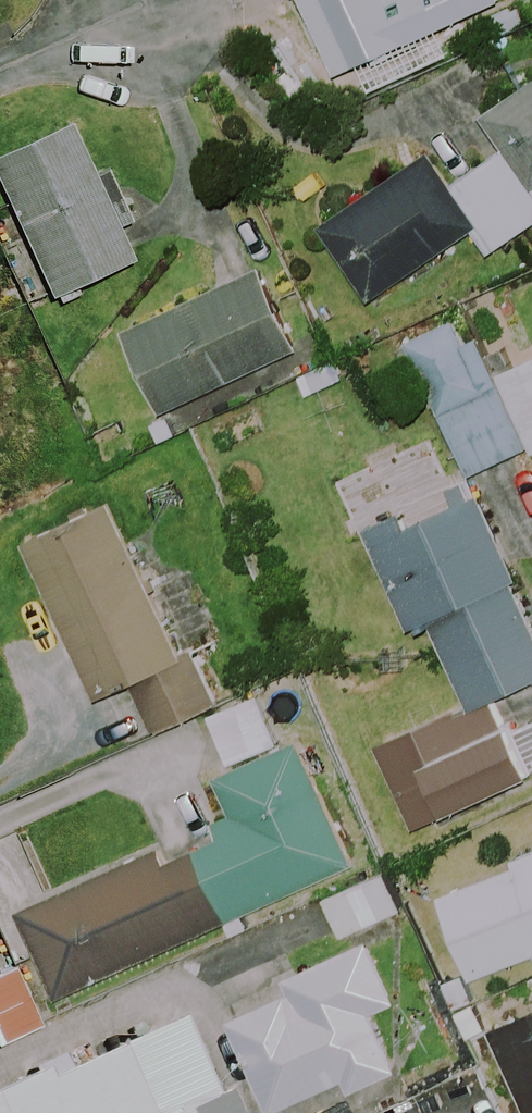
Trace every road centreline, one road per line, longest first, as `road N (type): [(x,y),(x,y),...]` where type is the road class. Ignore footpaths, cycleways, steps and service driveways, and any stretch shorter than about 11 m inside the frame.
road 1 (residential): [(0,71),(153,0)]

